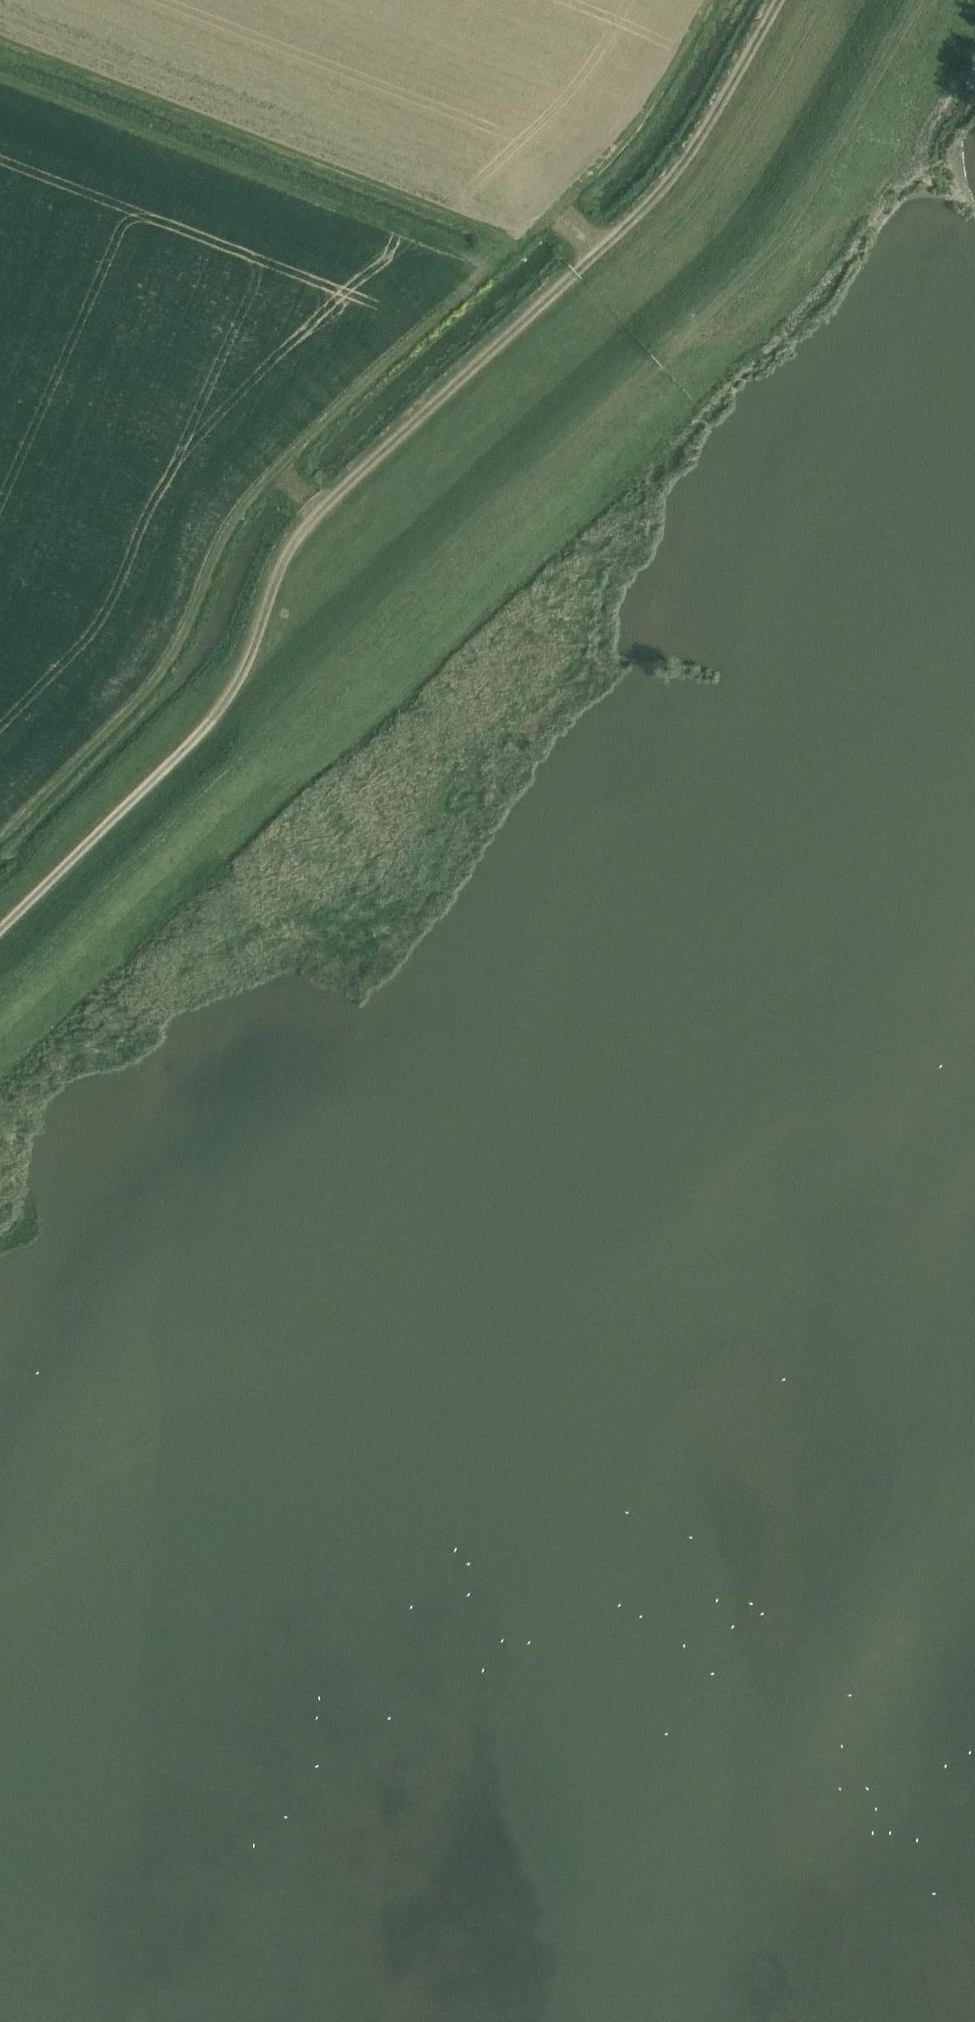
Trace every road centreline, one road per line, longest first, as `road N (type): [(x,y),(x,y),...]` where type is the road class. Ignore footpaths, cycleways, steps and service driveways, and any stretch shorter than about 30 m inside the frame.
road 1 (track): [(0,931),(757,190),(864,0)]

